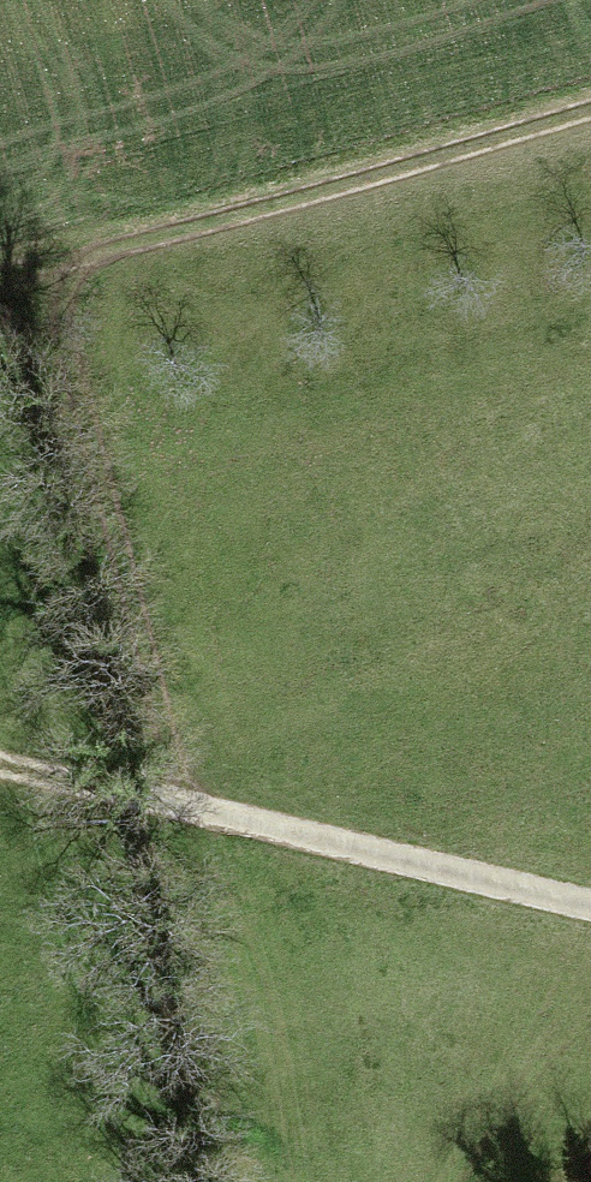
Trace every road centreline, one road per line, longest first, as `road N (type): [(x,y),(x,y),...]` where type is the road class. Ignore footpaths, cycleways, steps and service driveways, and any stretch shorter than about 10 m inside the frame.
road 1 (track): [(590,908),(0,769)]
road 2 (track): [(187,813),(80,355),(82,281),(126,252)]
road 3 (track): [(590,112),(126,252)]

